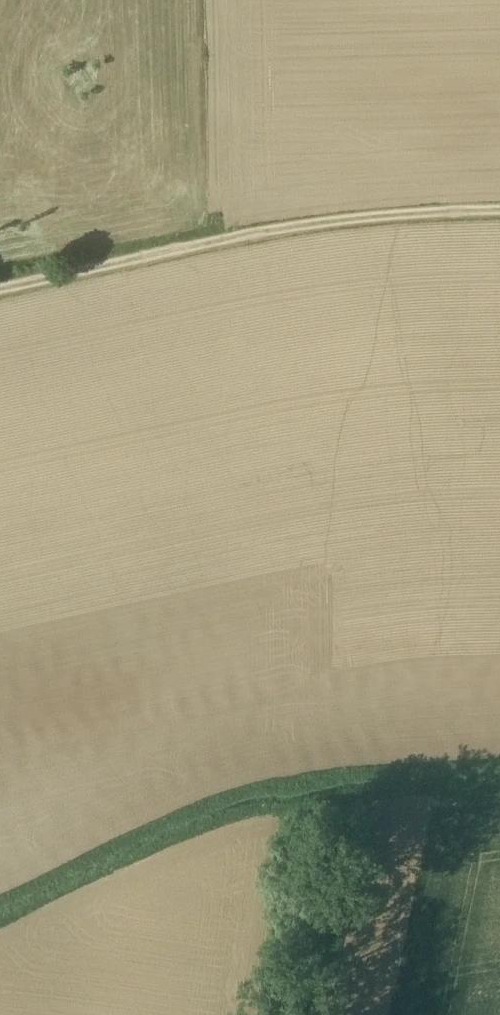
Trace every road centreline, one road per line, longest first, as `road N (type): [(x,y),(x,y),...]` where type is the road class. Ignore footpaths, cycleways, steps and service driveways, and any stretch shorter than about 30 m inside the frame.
road 1 (track): [(499,211),(286,228),(0,287)]

